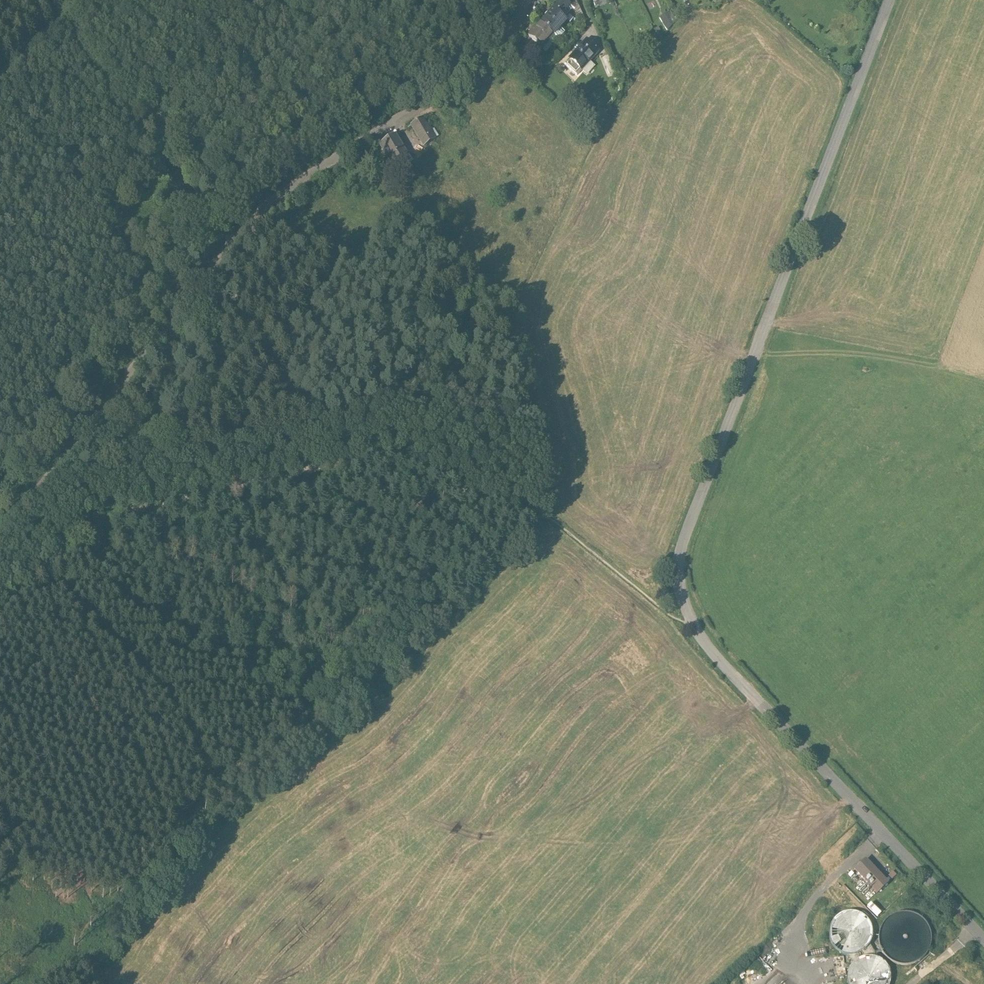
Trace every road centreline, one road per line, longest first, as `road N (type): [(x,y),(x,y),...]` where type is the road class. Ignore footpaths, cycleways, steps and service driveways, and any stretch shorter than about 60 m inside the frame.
road 1 (unclassified): [(983,943),(705,644),(678,569),(688,522),(888,0)]
road 2 (track): [(246,222),(0,538)]
road 3 (track): [(246,222),(207,181),(181,135),(120,95),(68,12)]
road 4 (residential): [(534,0),(468,70),(383,127)]
road 5 (track): [(383,127),(246,222)]

